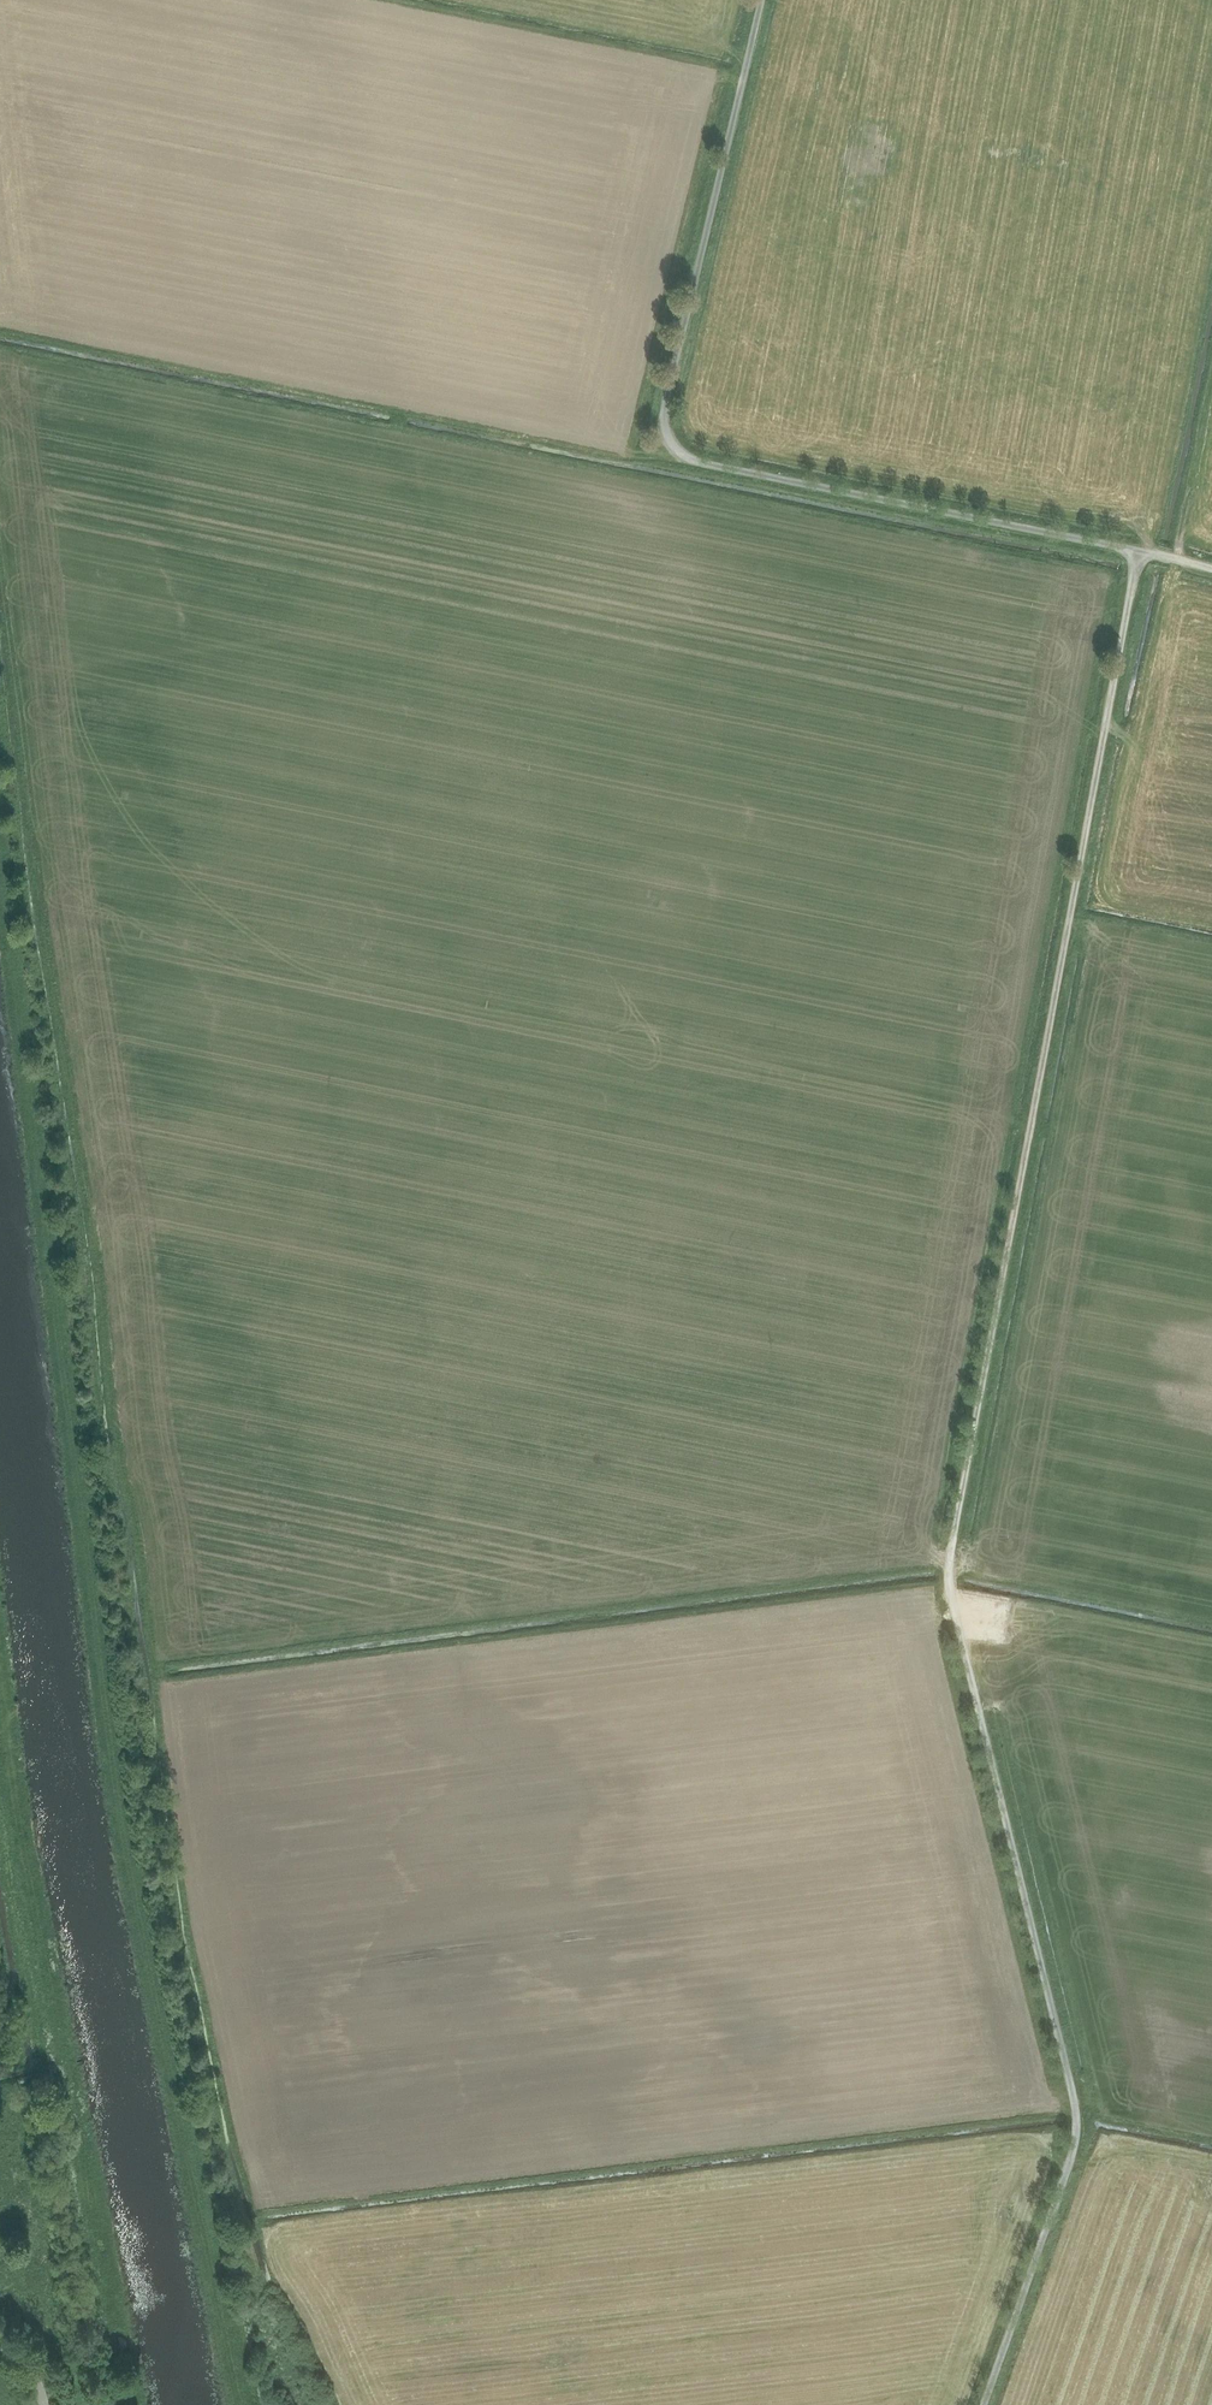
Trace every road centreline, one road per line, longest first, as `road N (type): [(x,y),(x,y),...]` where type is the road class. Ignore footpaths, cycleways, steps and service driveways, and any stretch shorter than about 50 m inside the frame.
road 1 (unclassified): [(984,2404),(1072,2158),(1077,2123),(953,1601),(951,1556),(1142,550)]
road 2 (track): [(0,859),(119,1801),(241,2404)]
road 3 (unclassified): [(1142,550),(684,451),(670,431),(668,404),(766,0)]

